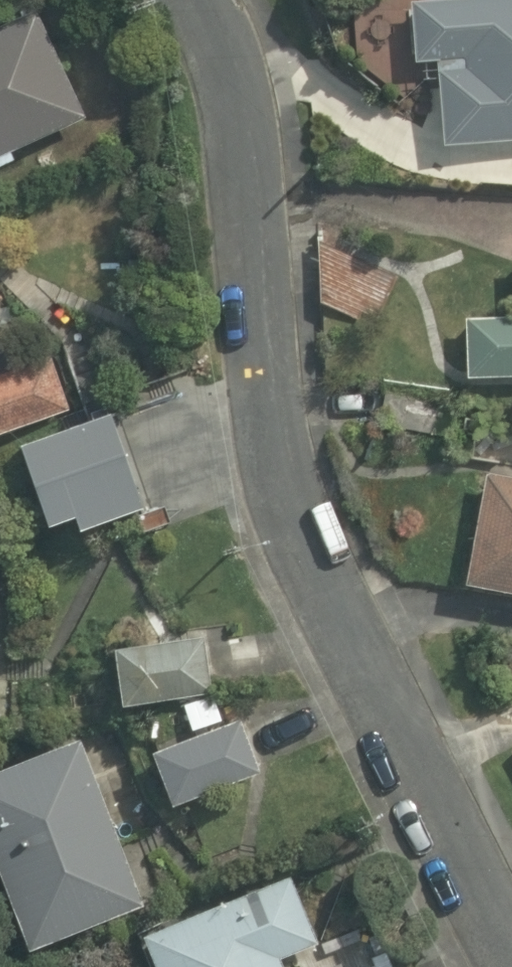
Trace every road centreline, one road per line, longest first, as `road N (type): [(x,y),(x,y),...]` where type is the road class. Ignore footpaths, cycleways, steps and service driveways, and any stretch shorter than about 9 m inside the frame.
road 1 (residential): [(198,0),(239,116),(274,443),(511,954)]

